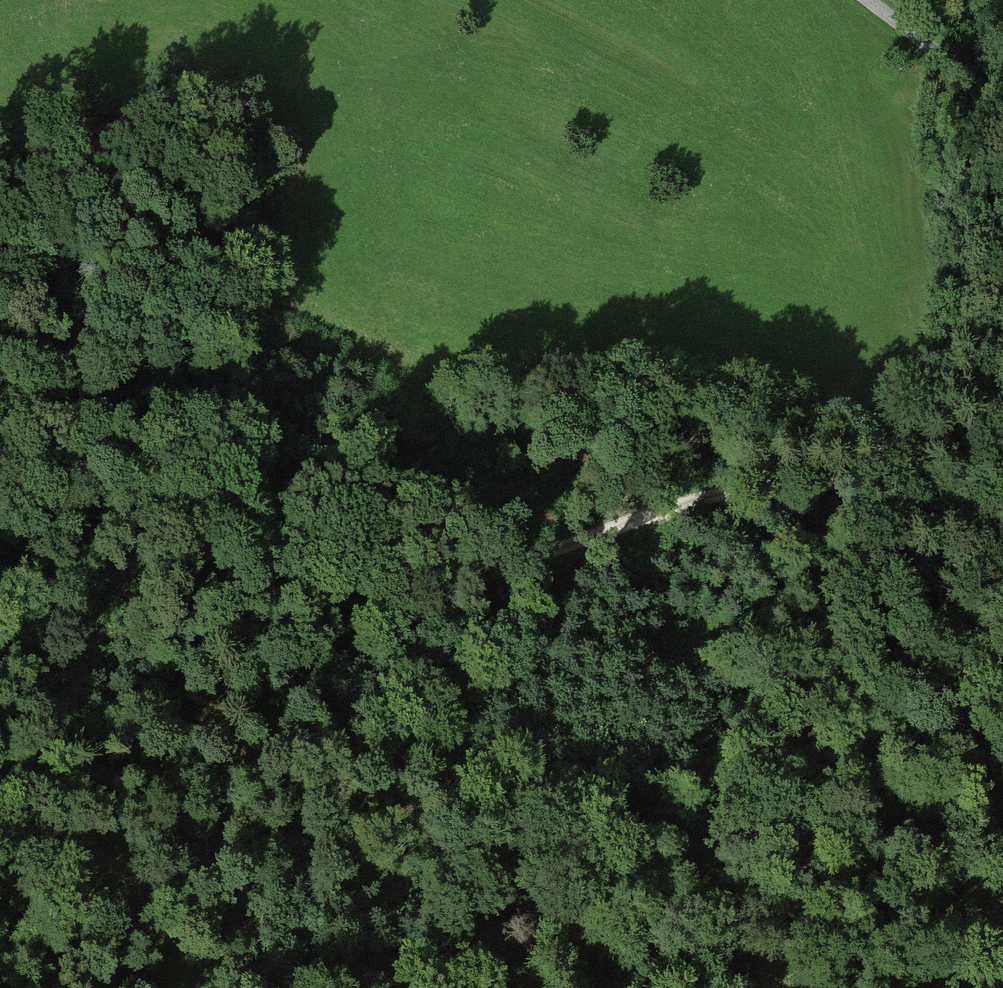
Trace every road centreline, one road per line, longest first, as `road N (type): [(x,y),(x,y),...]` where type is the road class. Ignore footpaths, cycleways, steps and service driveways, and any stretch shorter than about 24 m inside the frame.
road 1 (track): [(0,377),(303,565),(347,578),(431,586),(478,577),(722,491),(798,482),(922,499),(1002,539)]
road 2 (track): [(0,426),(22,497),(60,552),(137,599),(248,712),(394,815),(518,897),(594,934),(780,975),(802,987)]
road 3 (track): [(123,987),(182,971),(315,974),(561,951),(622,913),(825,848),(936,833),(1002,835)]
road 4 (track): [(1002,98),(966,89),(862,0)]

